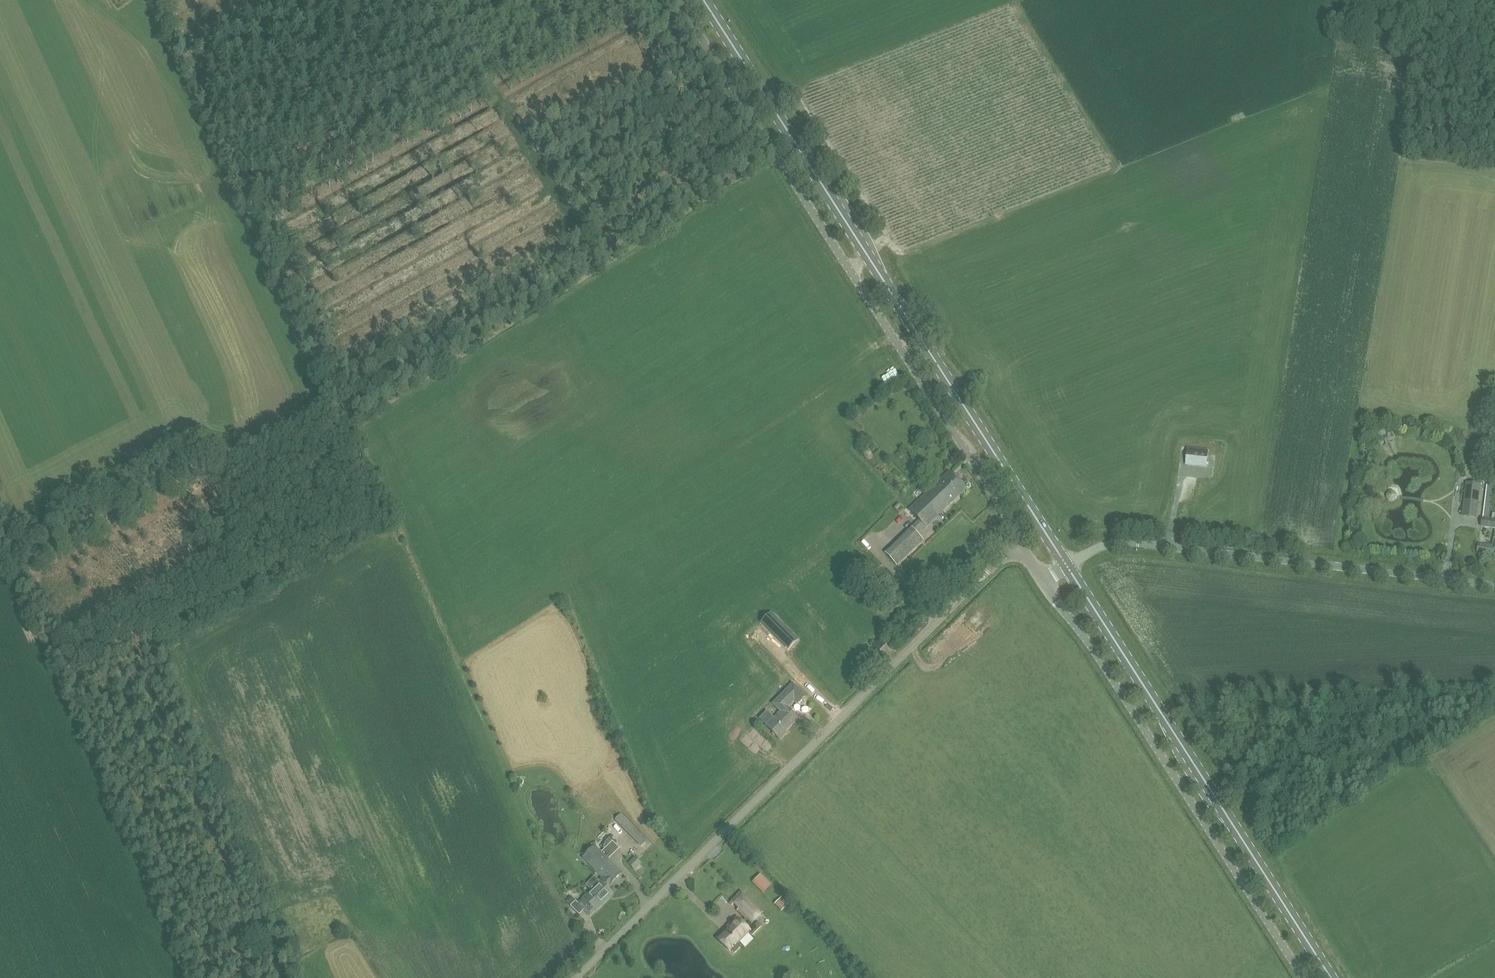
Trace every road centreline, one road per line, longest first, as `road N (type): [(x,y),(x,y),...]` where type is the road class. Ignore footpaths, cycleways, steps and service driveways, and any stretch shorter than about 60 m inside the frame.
road 1 (primary): [(1068,568),(702,0)]
road 2 (unclassified): [(1021,544),(677,0)]
road 3 (unclassified): [(577,977),(1021,544)]
road 4 (primary): [(1331,977),(1068,568)]
road 5 (unclassified): [(1302,977),(1042,581)]
road 6 (unclassified): [(1494,585),(1132,544),(1100,548),(1068,568)]

